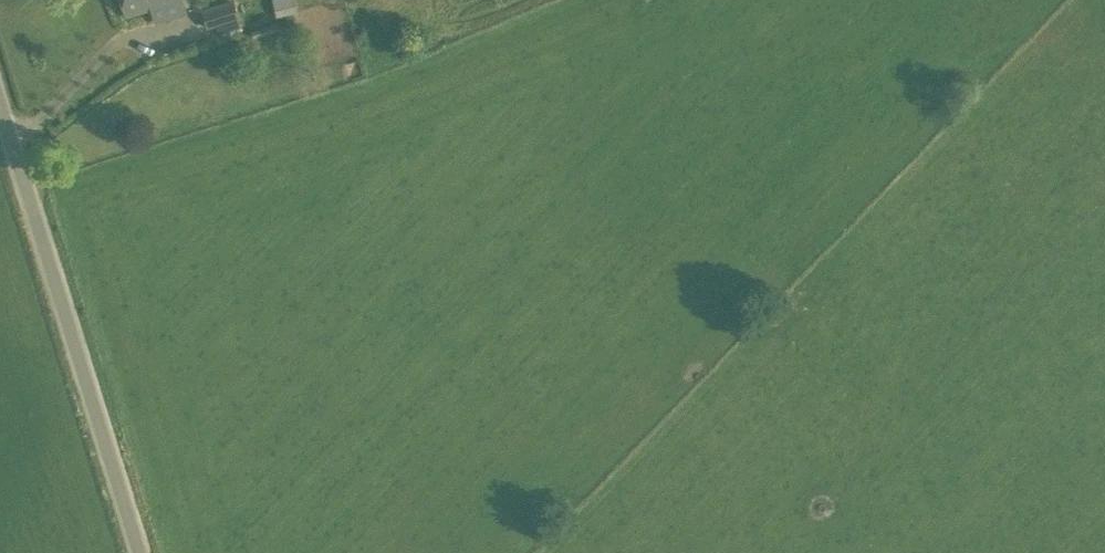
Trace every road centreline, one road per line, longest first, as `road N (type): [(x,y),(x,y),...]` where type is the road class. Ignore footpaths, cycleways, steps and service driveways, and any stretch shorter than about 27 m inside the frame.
road 1 (unclassified): [(142,552),(0,115)]

